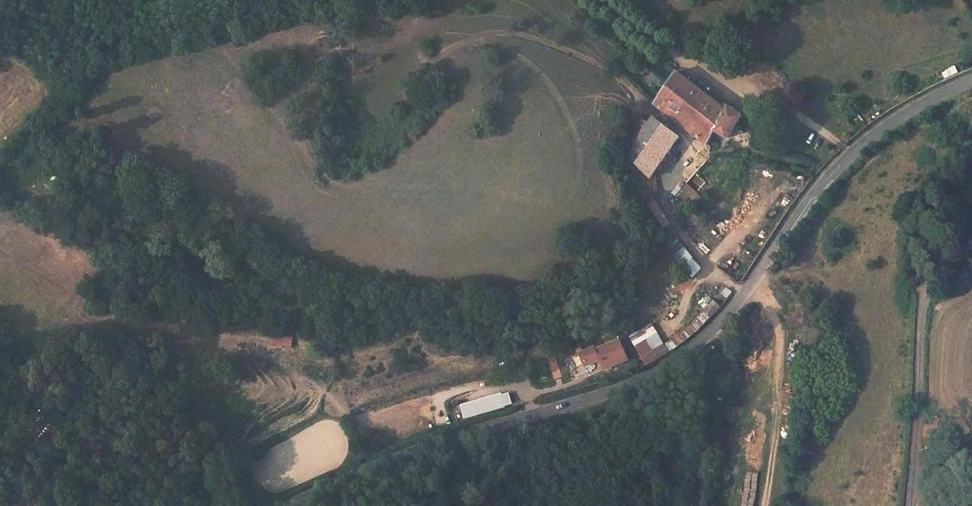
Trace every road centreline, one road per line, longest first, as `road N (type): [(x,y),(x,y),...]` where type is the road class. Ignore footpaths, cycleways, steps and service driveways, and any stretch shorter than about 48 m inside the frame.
road 1 (tertiary): [(971,80),(900,116),(861,146),(818,191),(726,318),(671,363),(606,394),(396,455),(281,505)]
road 2 (track): [(742,296),(710,271),(665,210),(664,193),(694,149),(598,65),(514,36),(483,36),(371,102),(355,96),(347,46)]
road 3 (track): [(854,153),(784,105),(731,88),(675,57)]
road 4 (track): [(367,466),(336,414),(264,357)]

